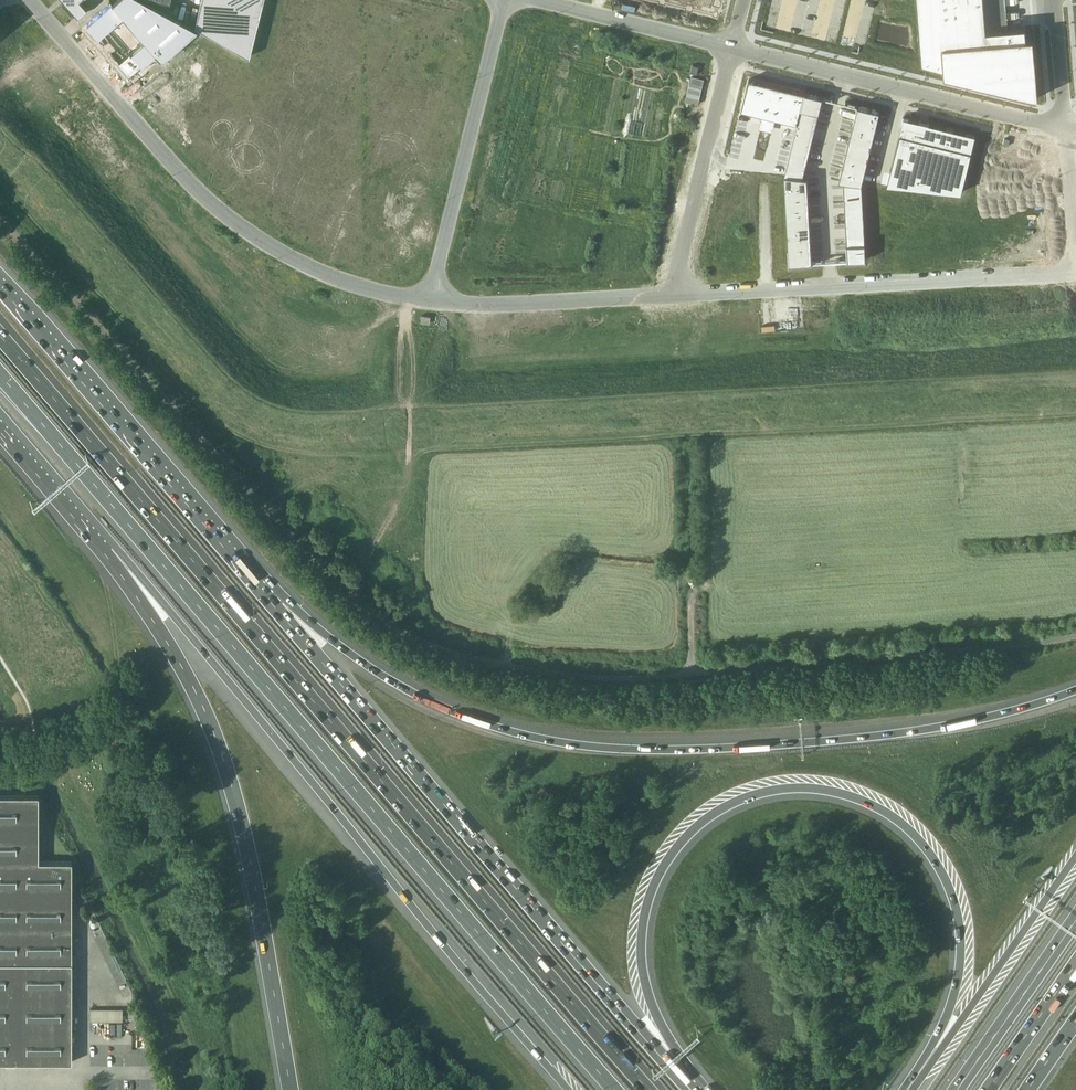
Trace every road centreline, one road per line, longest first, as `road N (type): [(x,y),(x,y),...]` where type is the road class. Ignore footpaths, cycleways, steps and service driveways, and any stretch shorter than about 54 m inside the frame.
road 1 (motorway): [(648,1089),(0,336)]
road 2 (motorway): [(0,374),(616,1089)]
road 3 (motorway): [(1075,691),(1002,714),(869,737),(694,749),(577,746),(462,715),(277,609)]
road 4 (motorway): [(684,1082),(645,974),(651,892),(682,841),(722,809),(802,787),(848,794),(899,819),(951,886),(962,948),(956,1000),(910,1089)]
road 5 (motorway): [(111,548),(568,1089)]
road 6 (track): [(1075,416),(416,455)]
road 7 (motorway): [(684,1082),(277,609)]
road 8 (motorway): [(111,548),(203,702),(232,786),(294,1089)]
road 9 (unclassified): [(30,0),(197,191),(233,221),(312,269),(429,302)]
road 10 (motorway): [(277,609),(0,287)]
road 11 (unclassified): [(669,295),(1075,272)]
road 12 (unclassified): [(1065,129),(733,47)]
road 13 (unclassified): [(504,0),(429,302)]
road 14 (motorway): [(1075,856),(910,1089)]
road 15 (unclassified): [(733,47),(669,295)]
road 16 (unclassified): [(429,302),(669,295)]
road 17 (motorway): [(1075,919),(956,1089)]
road 18 (unclassified): [(733,47),(539,0)]
road 19 (motorway): [(0,422),(111,548)]
road 20 (motorway): [(988,1089),(1075,964)]
road 21 (unclassified): [(1054,0),(1065,129)]

